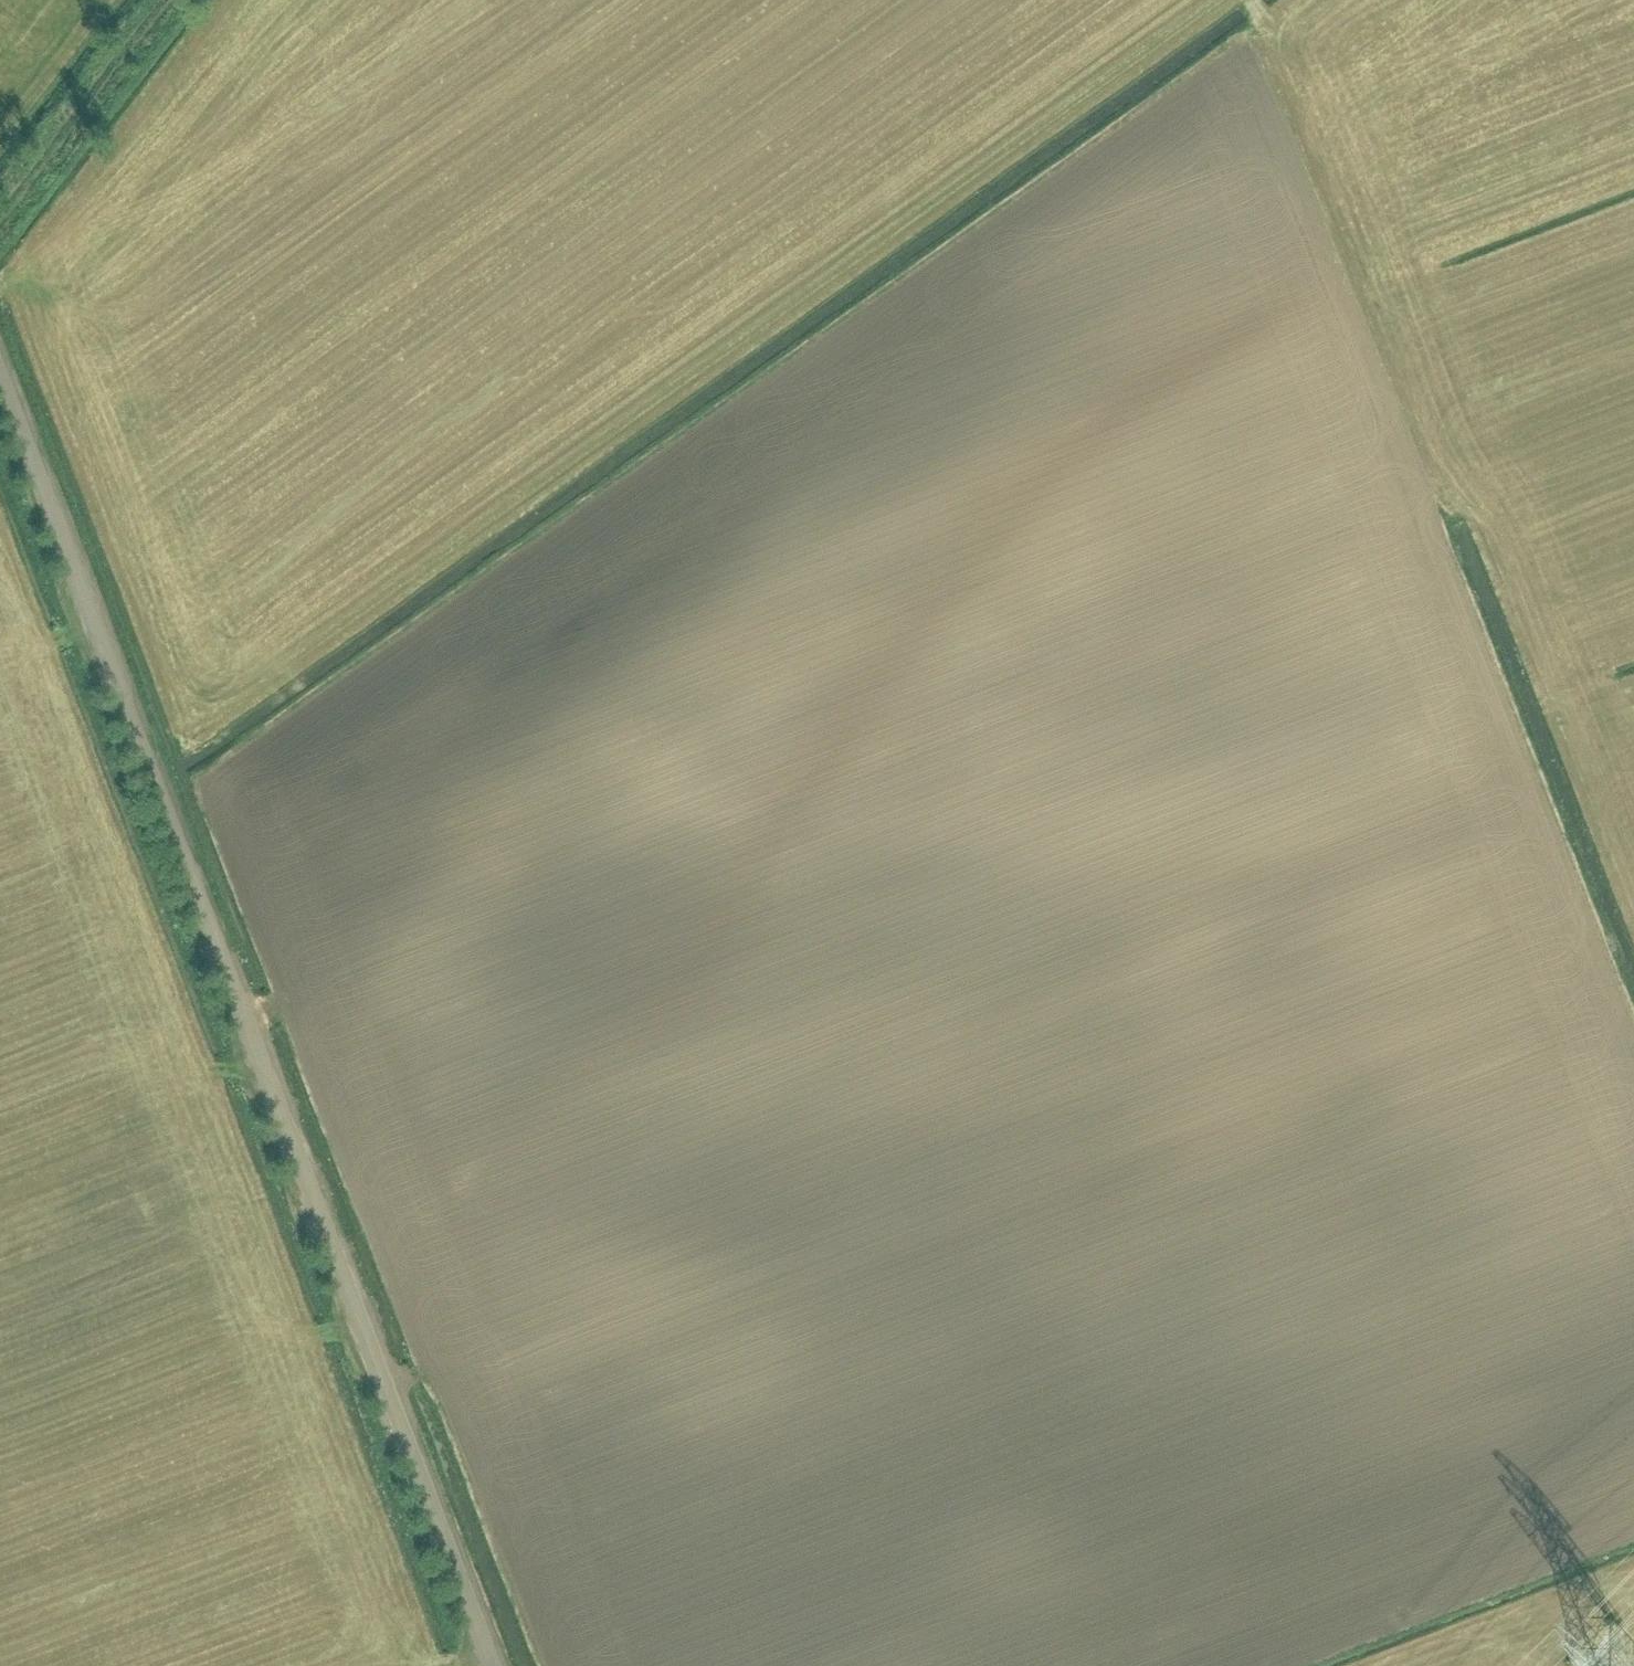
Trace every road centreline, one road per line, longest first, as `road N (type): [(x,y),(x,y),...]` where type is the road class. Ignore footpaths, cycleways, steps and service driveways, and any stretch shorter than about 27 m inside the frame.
road 1 (tertiary): [(493,1665),(0,378)]

